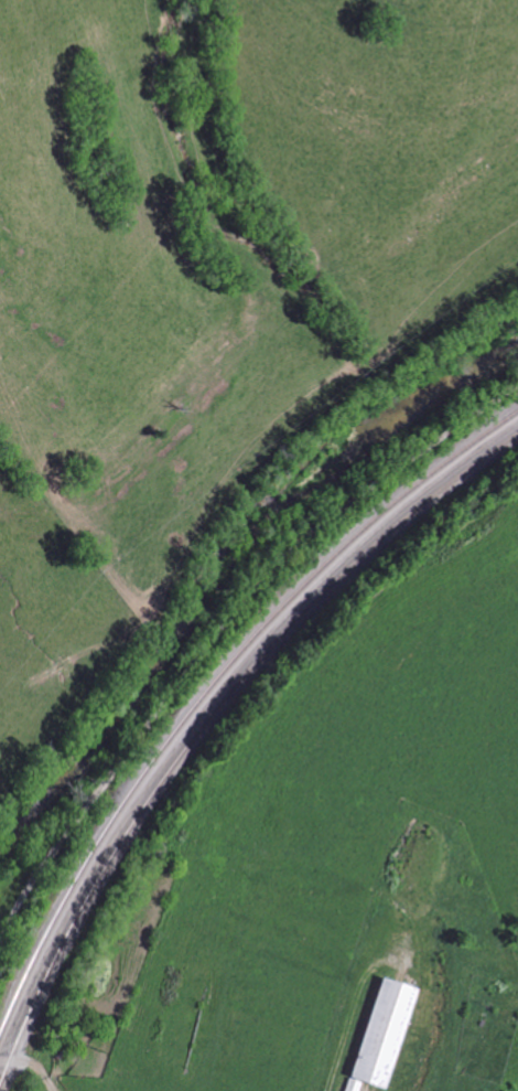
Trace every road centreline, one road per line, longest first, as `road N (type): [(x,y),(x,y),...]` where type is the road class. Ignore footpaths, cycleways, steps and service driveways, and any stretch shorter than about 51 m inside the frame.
road 1 (residential): [(0,947),(48,863),(242,596),(317,525),(517,393)]

